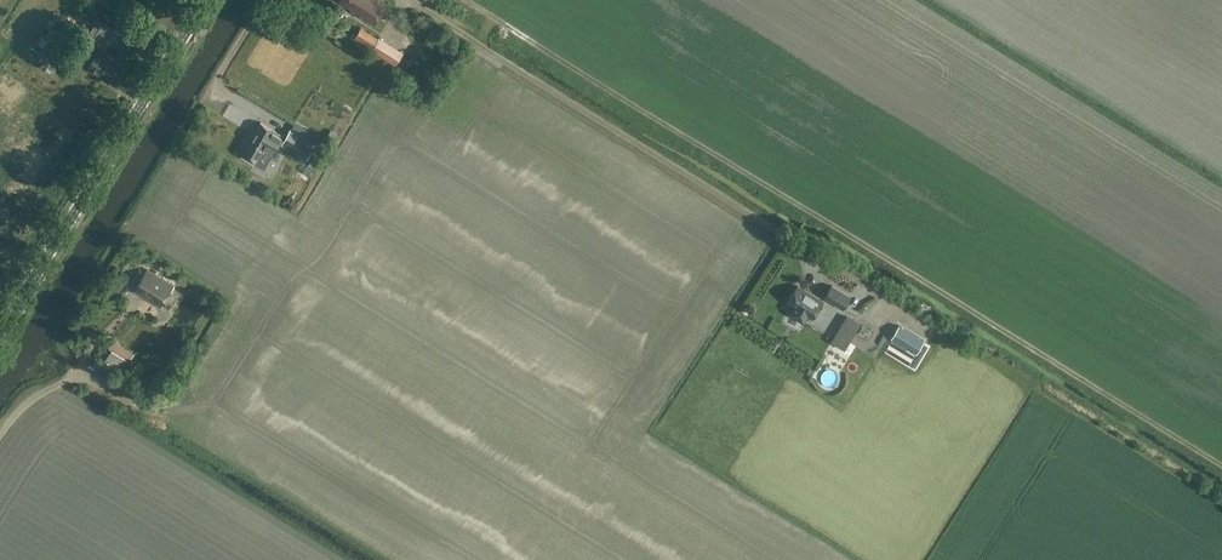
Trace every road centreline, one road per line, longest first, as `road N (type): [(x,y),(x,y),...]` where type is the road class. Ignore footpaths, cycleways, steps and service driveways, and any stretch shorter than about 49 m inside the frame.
road 1 (track): [(1221,468),(458,0)]
road 2 (tertiary): [(0,333),(206,0)]

